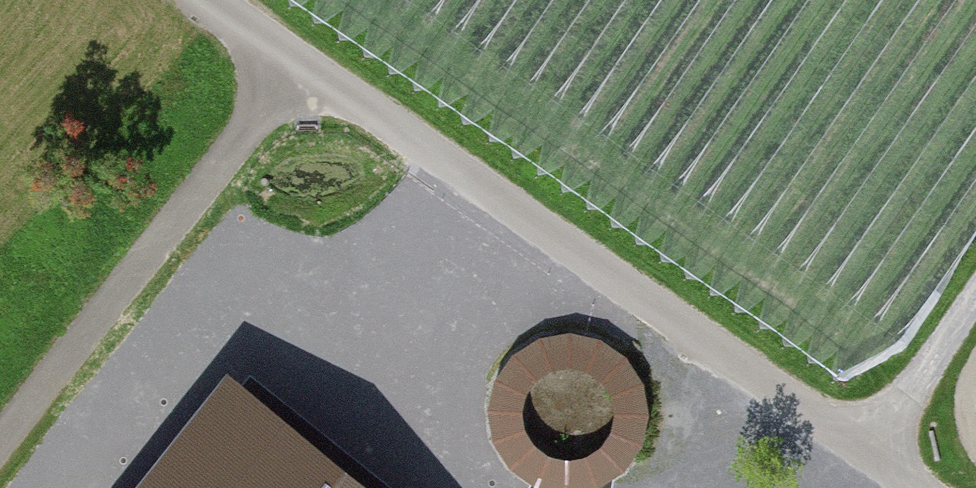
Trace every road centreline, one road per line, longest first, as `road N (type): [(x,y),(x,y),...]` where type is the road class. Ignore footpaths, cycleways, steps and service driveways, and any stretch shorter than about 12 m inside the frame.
road 1 (residential): [(213,0),(913,487)]
road 2 (track): [(0,438),(300,61)]
road 3 (track): [(975,291),(863,453)]

